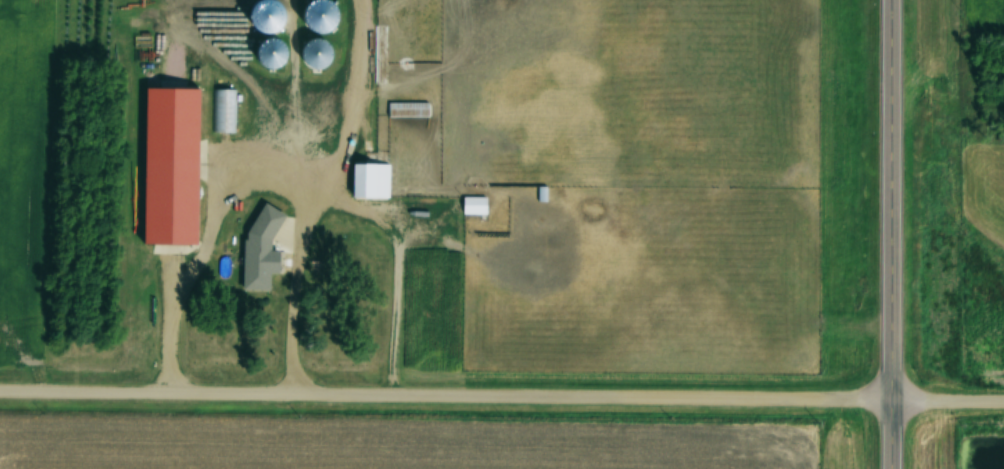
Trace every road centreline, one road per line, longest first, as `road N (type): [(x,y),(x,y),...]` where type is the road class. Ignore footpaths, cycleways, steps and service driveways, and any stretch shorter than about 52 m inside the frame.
road 1 (residential): [(1003,399),(0,389)]
road 2 (secondary): [(885,468),(885,0)]

